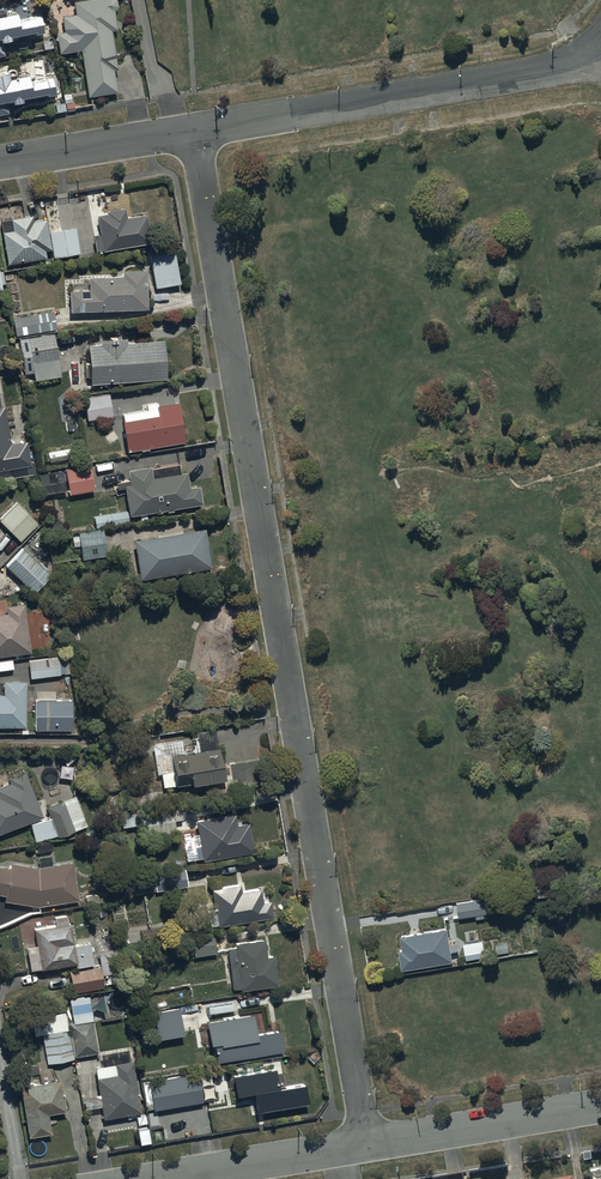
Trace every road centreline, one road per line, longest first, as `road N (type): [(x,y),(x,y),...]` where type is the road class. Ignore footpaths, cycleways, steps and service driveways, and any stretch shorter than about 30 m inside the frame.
road 1 (residential): [(190,131),(370,1144)]
road 2 (residential): [(190,131),(600,57)]
road 3 (residential): [(370,1144),(600,1106)]
road 4 (residential): [(161,1178),(346,1148)]
road 5 (residential): [(0,162),(165,135)]
road 6 (residential): [(140,0),(165,135)]

